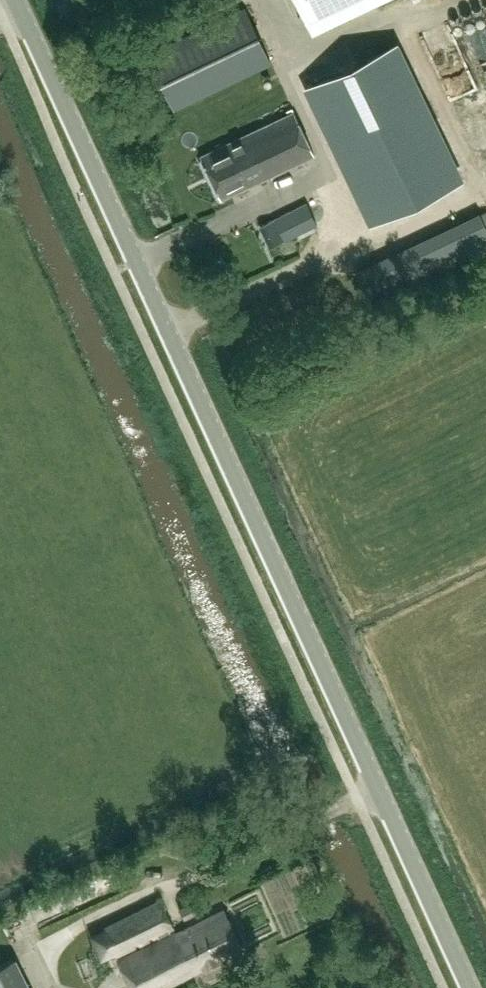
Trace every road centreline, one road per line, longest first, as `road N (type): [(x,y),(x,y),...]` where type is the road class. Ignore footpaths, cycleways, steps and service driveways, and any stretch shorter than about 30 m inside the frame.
road 1 (unclassified): [(471,987),(17,0)]
road 2 (track): [(291,72),(454,0)]

